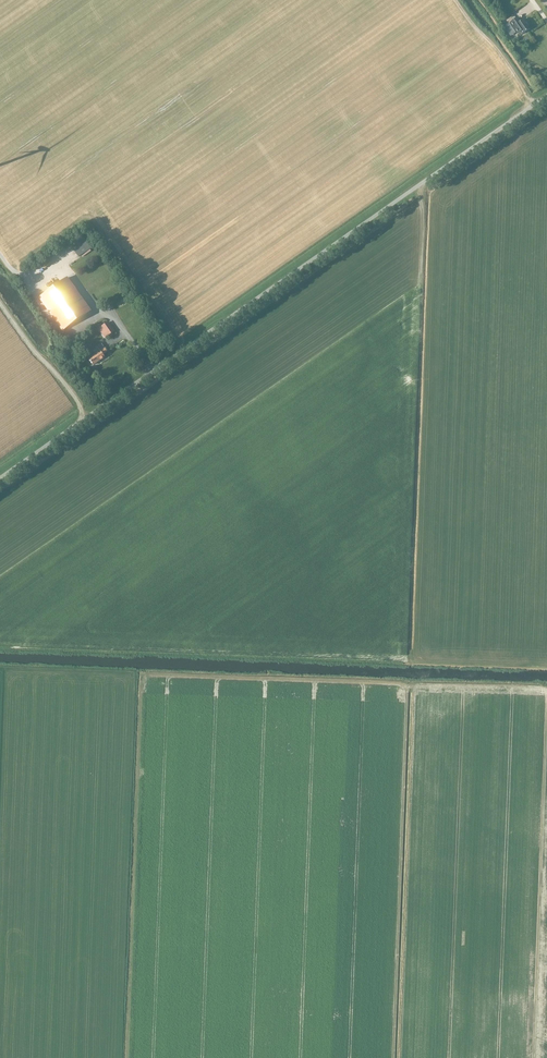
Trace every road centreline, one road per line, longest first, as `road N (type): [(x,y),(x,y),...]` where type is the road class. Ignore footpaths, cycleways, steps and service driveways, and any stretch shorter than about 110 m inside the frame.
road 1 (unclassified): [(0,478),(546,96)]

